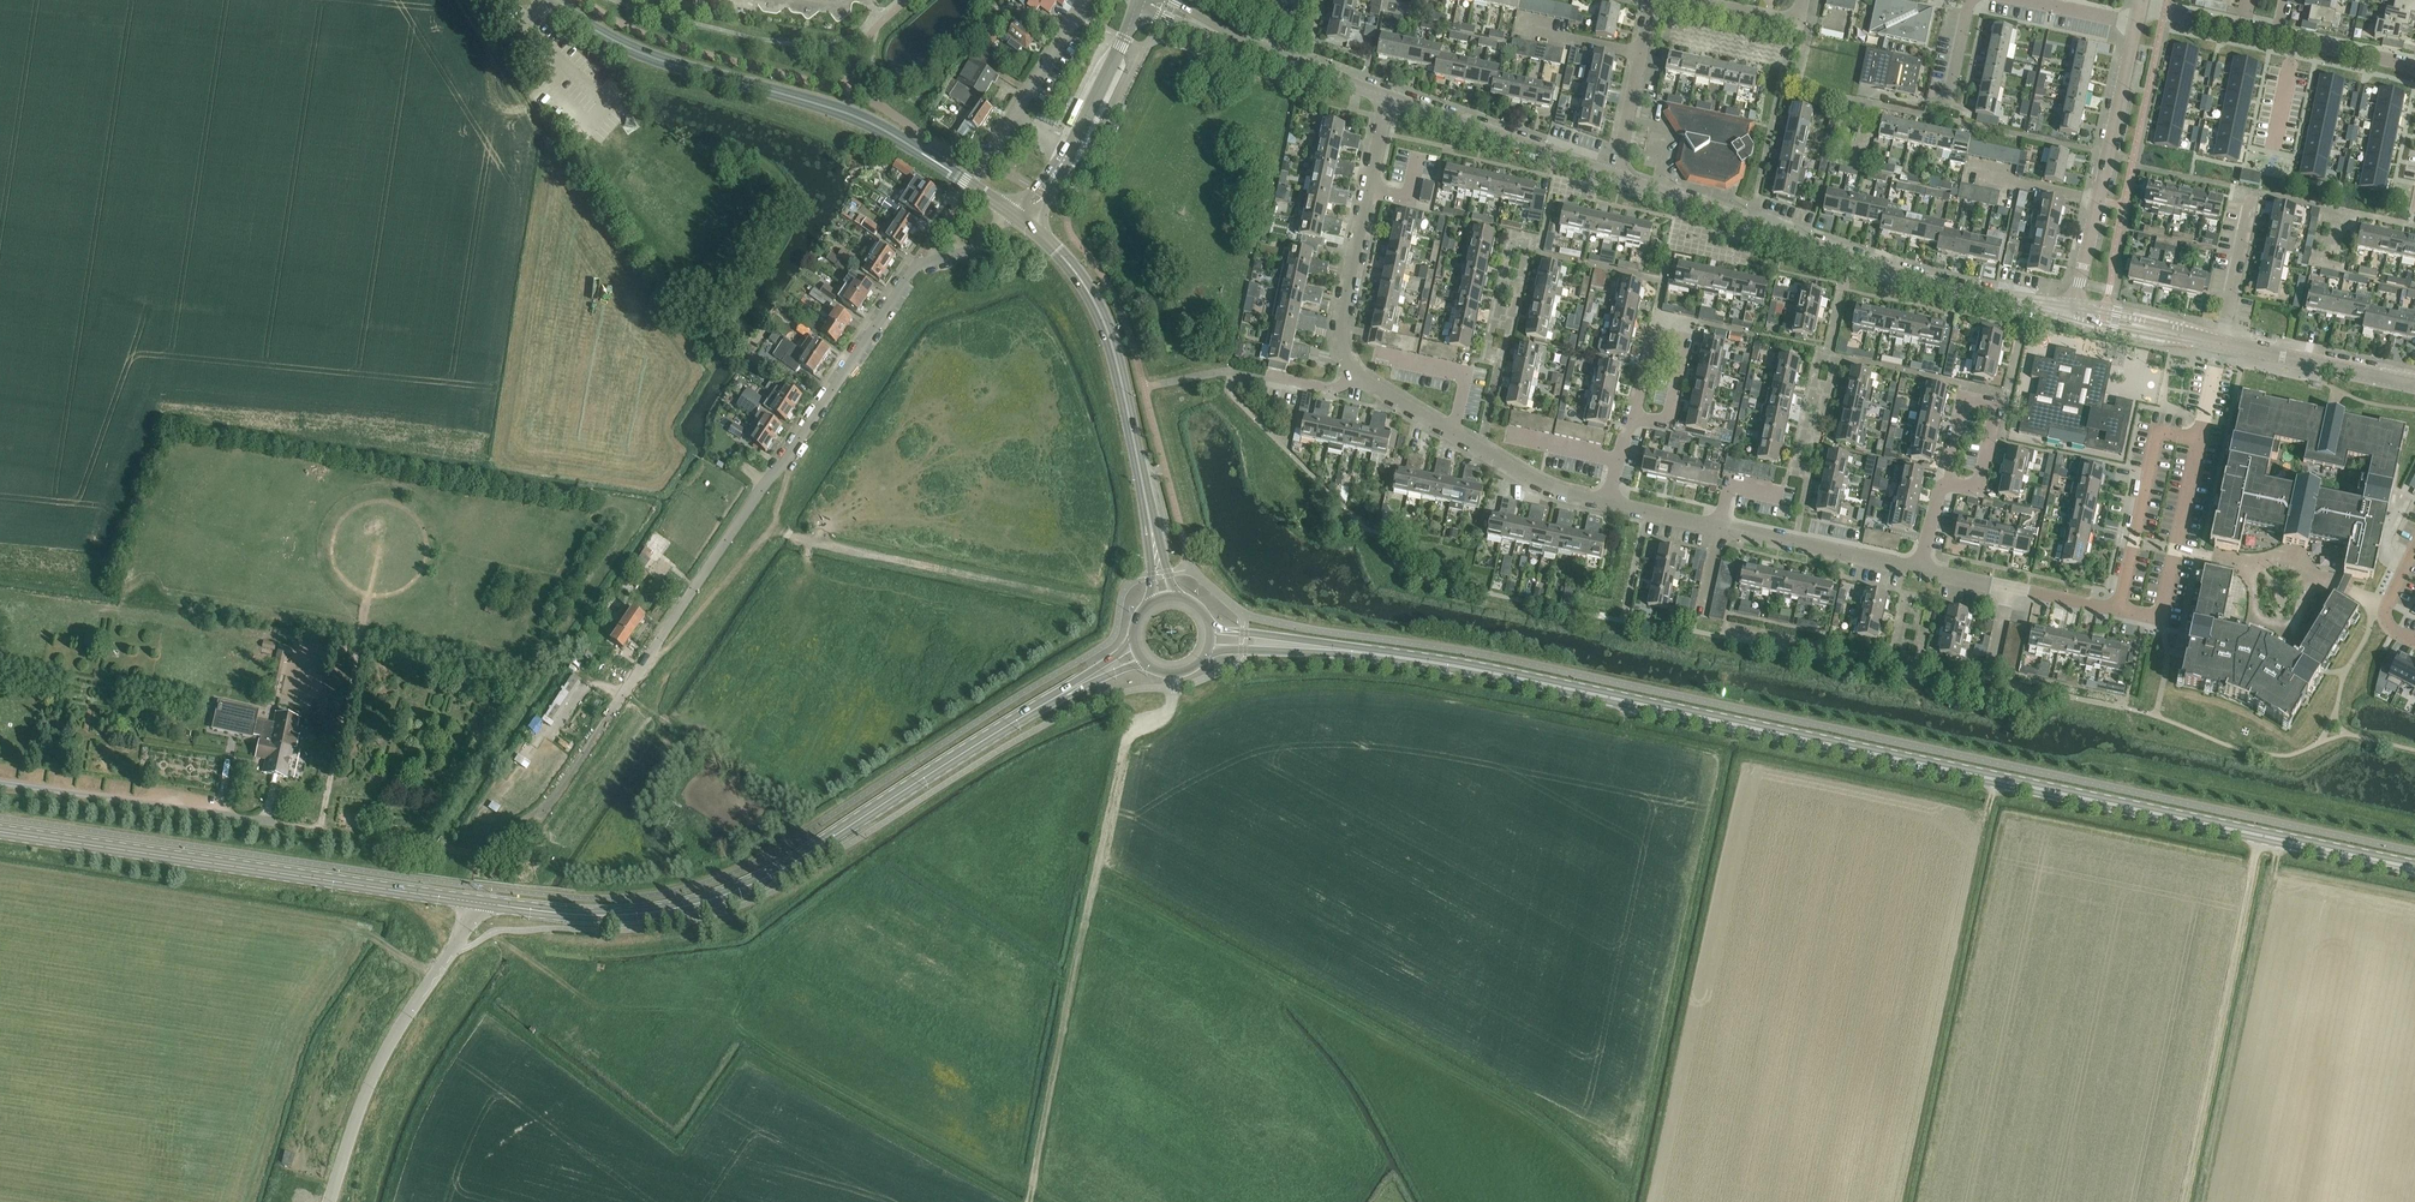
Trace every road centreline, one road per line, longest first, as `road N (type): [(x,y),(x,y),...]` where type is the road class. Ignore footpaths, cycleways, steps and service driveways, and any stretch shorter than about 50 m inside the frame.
road 1 (primary): [(2414,868),(1485,672),(1318,648)]
road 2 (primary): [(474,902),(591,917),(655,913),(731,895),(1076,688)]
road 3 (residential): [(642,671),(917,265),(978,250),(1013,214)]
road 4 (track): [(1030,1200),(1125,744),(1171,711),(1172,675)]
road 5 (residential): [(1924,570),(2161,620),(2221,344)]
road 6 (tertiary): [(1013,214),(844,112),(652,60),(596,35),(546,0)]
road 7 (primary): [(474,902),(0,834)]
road 8 (tertiary): [(2070,311),(1915,279),(1613,176)]
road 9 (track): [(2184,1201),(2261,836)]
road 10 (tertiary): [(1157,557),(1107,336),(1084,289),(1032,230)]
road 11 (unclassified): [(330,1201),(366,1090),(474,902)]
road 12 (residential): [(2070,311),(2136,24)]
road 13 (residential): [(1387,99),(1339,323),(1343,356),(1356,376)]
road 14 (track): [(321,830),(380,550)]
road 15 (residential): [(1356,376),(1533,480),(1607,503)]
road 16 (tertiary): [(1613,176),(1387,99)]
road 17 (residential): [(1943,482),(1965,386),(2003,401),(1979,488)]
road 18 (residential): [(1722,528),(1924,570)]
road 19 (tertiary): [(2414,383),(2221,344)]
road 20 (tertiary): [(1387,99),(1206,27)]
road 21 (unclassified): [(545,812),(642,671)]
road 22 (tertiary): [(1070,151),(1138,0)]
road 23 (residential): [(1635,418),(1667,420),(1691,326),(1658,319)]
road 24 (residential): [(2221,344),(2254,192)]
road 25 (residential): [(1012,118),(1088,0)]
road 26 (residential): [(1640,55),(1517,30)]
road 27 (residential): [(1613,176),(1640,55)]
road 28 (residential): [(2414,68),(2295,40)]

